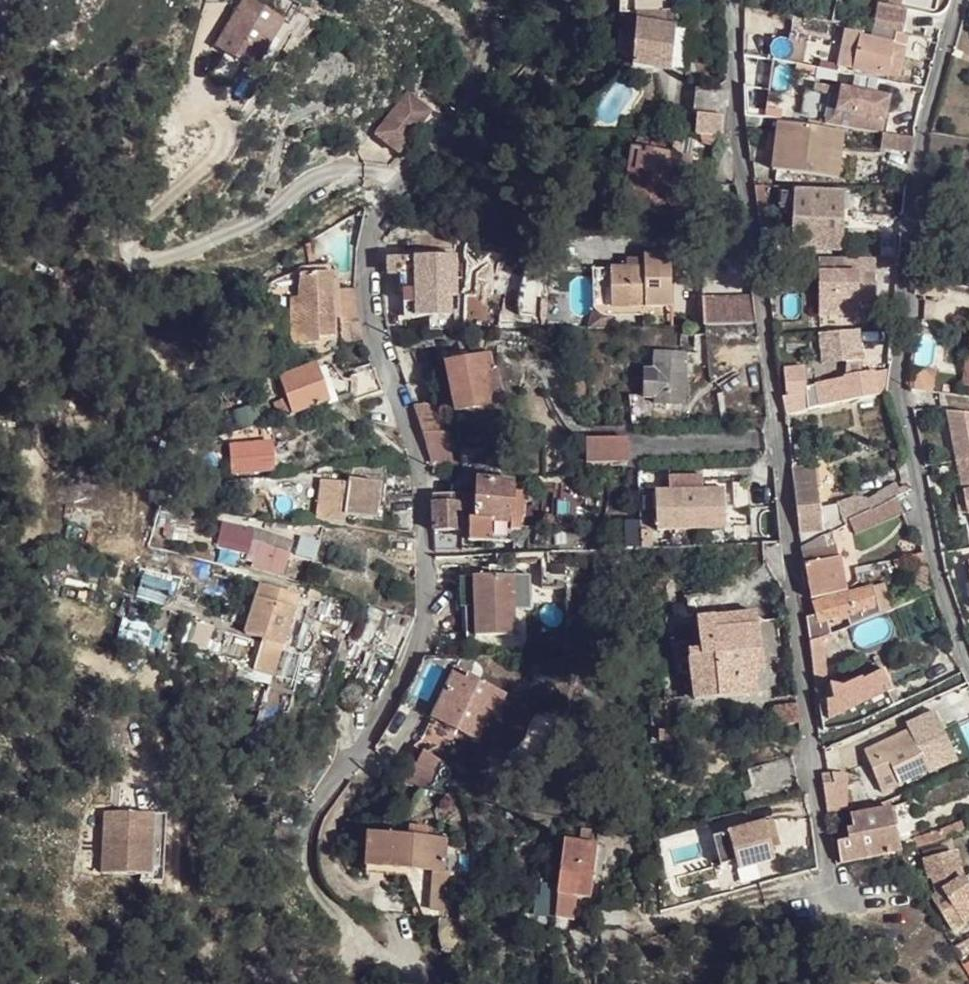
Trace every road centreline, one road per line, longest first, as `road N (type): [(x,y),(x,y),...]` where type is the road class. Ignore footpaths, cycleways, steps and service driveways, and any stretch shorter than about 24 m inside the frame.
road 1 (residential): [(830,917),(789,522),(731,93),(729,0)]
road 2 (residential): [(325,794),(411,664),(423,610),(421,477),(370,320),(368,270),(385,211),(457,129),(484,74),(496,34),(487,0)]
road 3 (residential): [(968,665),(896,390),(915,205),(961,0)]

